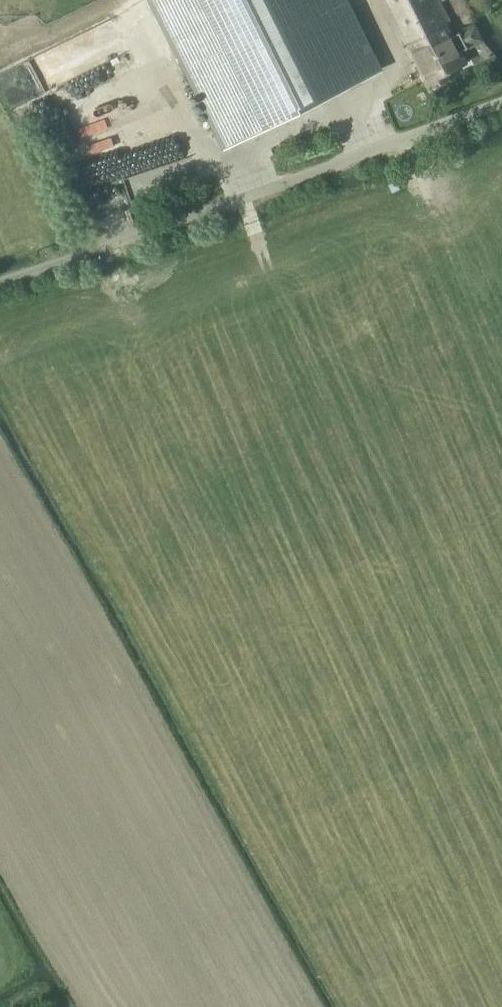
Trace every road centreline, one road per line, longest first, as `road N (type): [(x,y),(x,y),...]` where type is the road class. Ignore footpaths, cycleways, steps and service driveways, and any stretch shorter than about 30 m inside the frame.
road 1 (unclassified): [(0,282),(501,102)]

